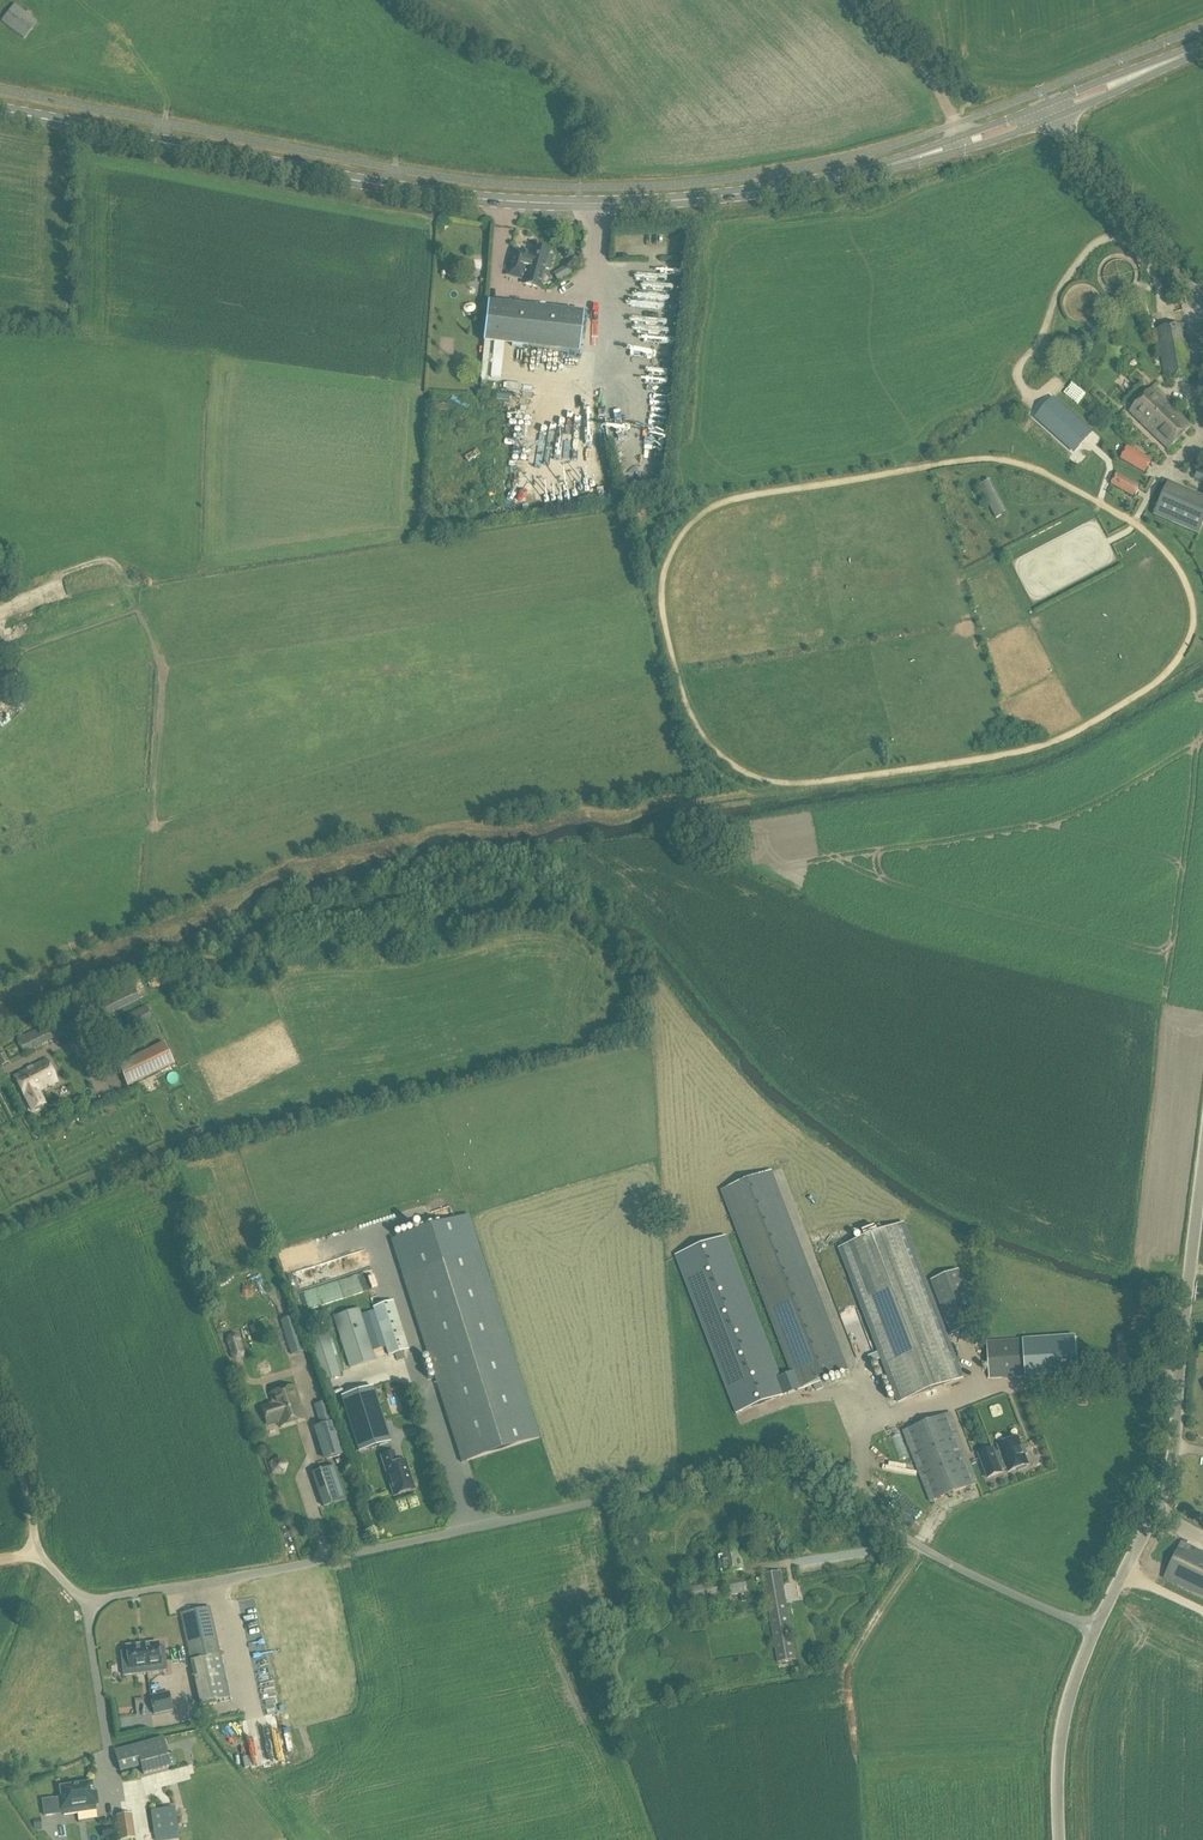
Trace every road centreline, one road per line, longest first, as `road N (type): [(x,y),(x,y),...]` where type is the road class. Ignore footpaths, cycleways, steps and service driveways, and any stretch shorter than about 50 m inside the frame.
road 1 (unclassified): [(1096,1629),(915,1545),(836,1469),(794,1454),(474,1528),(100,1601),(71,1591),(41,1550)]
road 2 (secondary): [(1050,111),(833,180),(603,203),(390,187),(0,110)]
road 3 (unclassified): [(1096,1629),(1156,1513),(1202,1172)]
road 4 (unclassified): [(1202,305),(1050,111)]
road 5 (unclassified): [(1058,1839),(1063,1711),(1096,1629)]
road 6 (secondary): [(1202,48),(1050,111)]
road 7 (unclassified): [(41,1550),(0,1428)]

